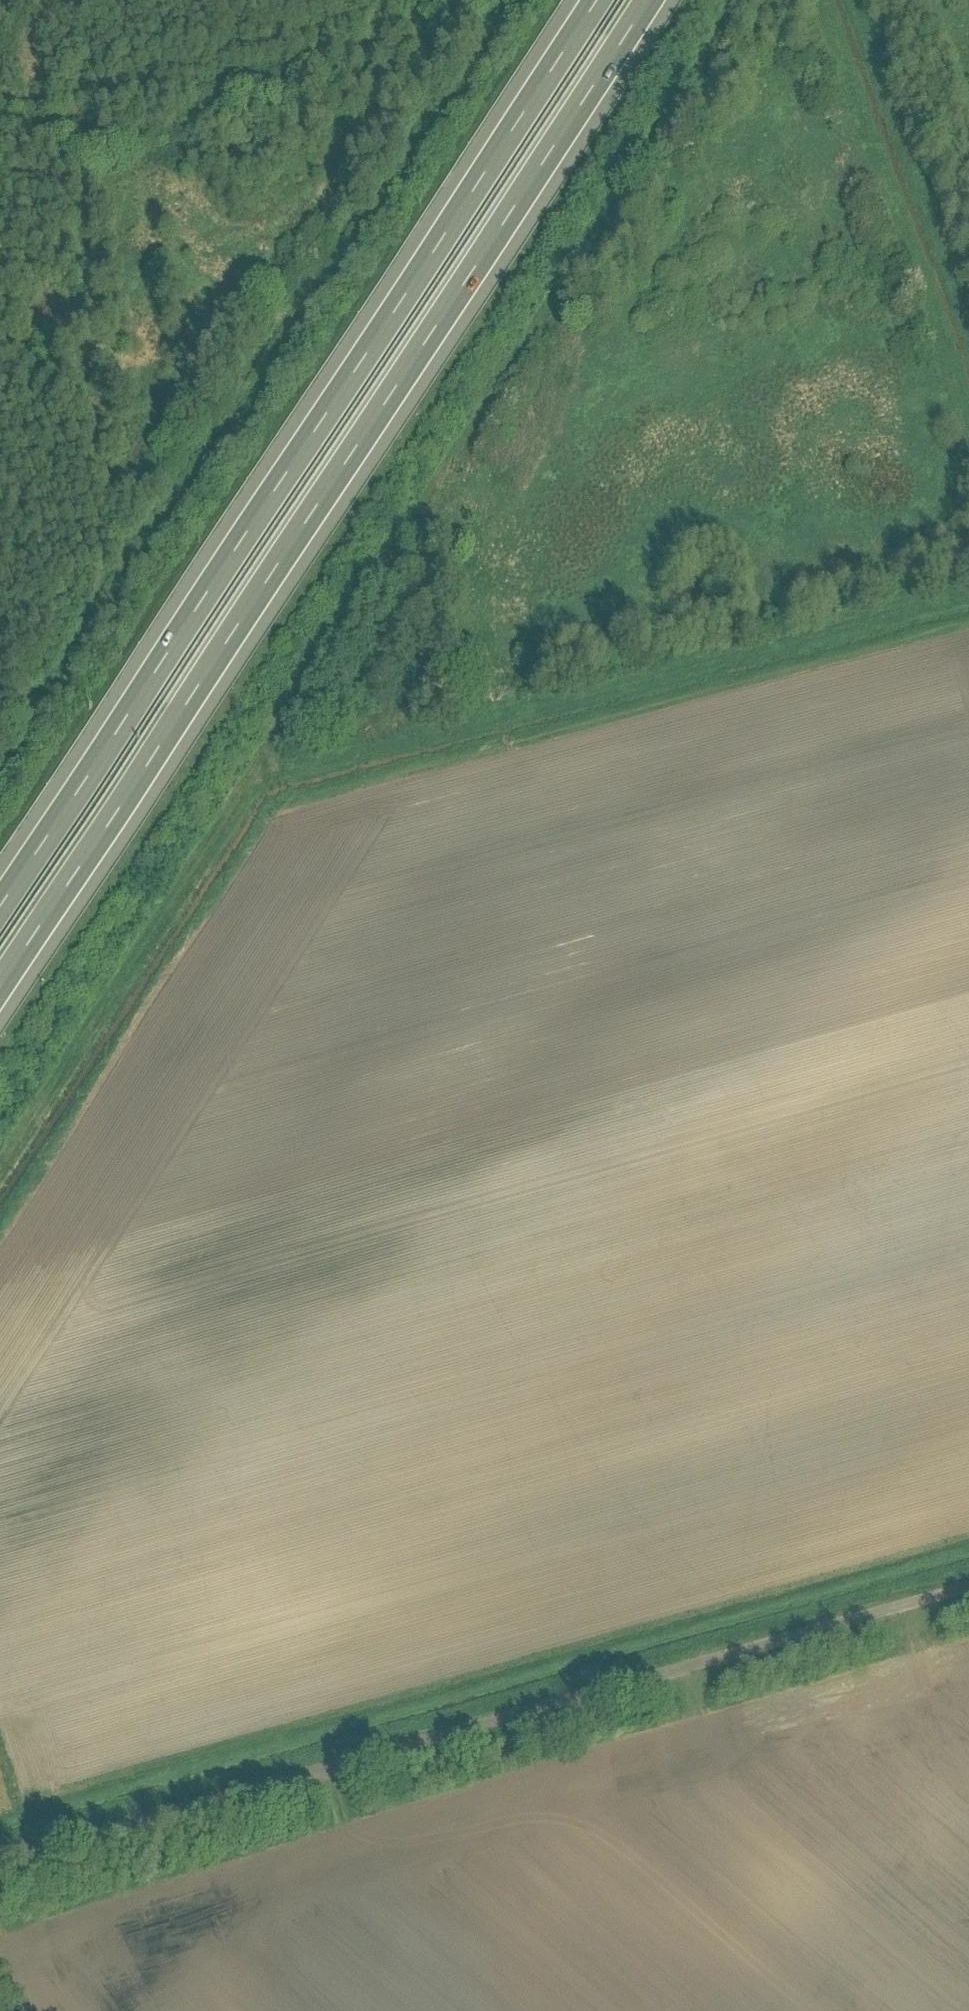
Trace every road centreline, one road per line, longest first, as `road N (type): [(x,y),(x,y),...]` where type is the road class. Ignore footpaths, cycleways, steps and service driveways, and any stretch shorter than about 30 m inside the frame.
road 1 (motorway): [(0,992),(651,0)]
road 2 (motorway): [(599,0),(0,914)]
road 3 (unclassified): [(0,1852),(968,1577)]

